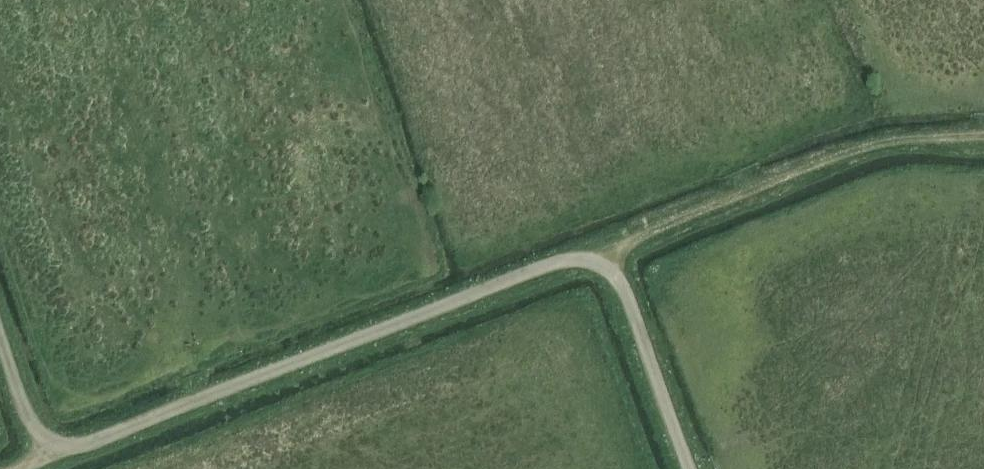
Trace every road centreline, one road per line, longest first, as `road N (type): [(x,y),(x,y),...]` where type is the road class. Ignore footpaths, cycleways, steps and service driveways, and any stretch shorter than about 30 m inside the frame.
road 1 (track): [(74,446),(555,261),(607,266)]
road 2 (track): [(607,266),(634,240),(851,153),(983,137)]
road 3 (track): [(607,266),(635,316),(691,468)]
road 4 (track): [(0,332),(33,423),(54,443),(74,446)]

